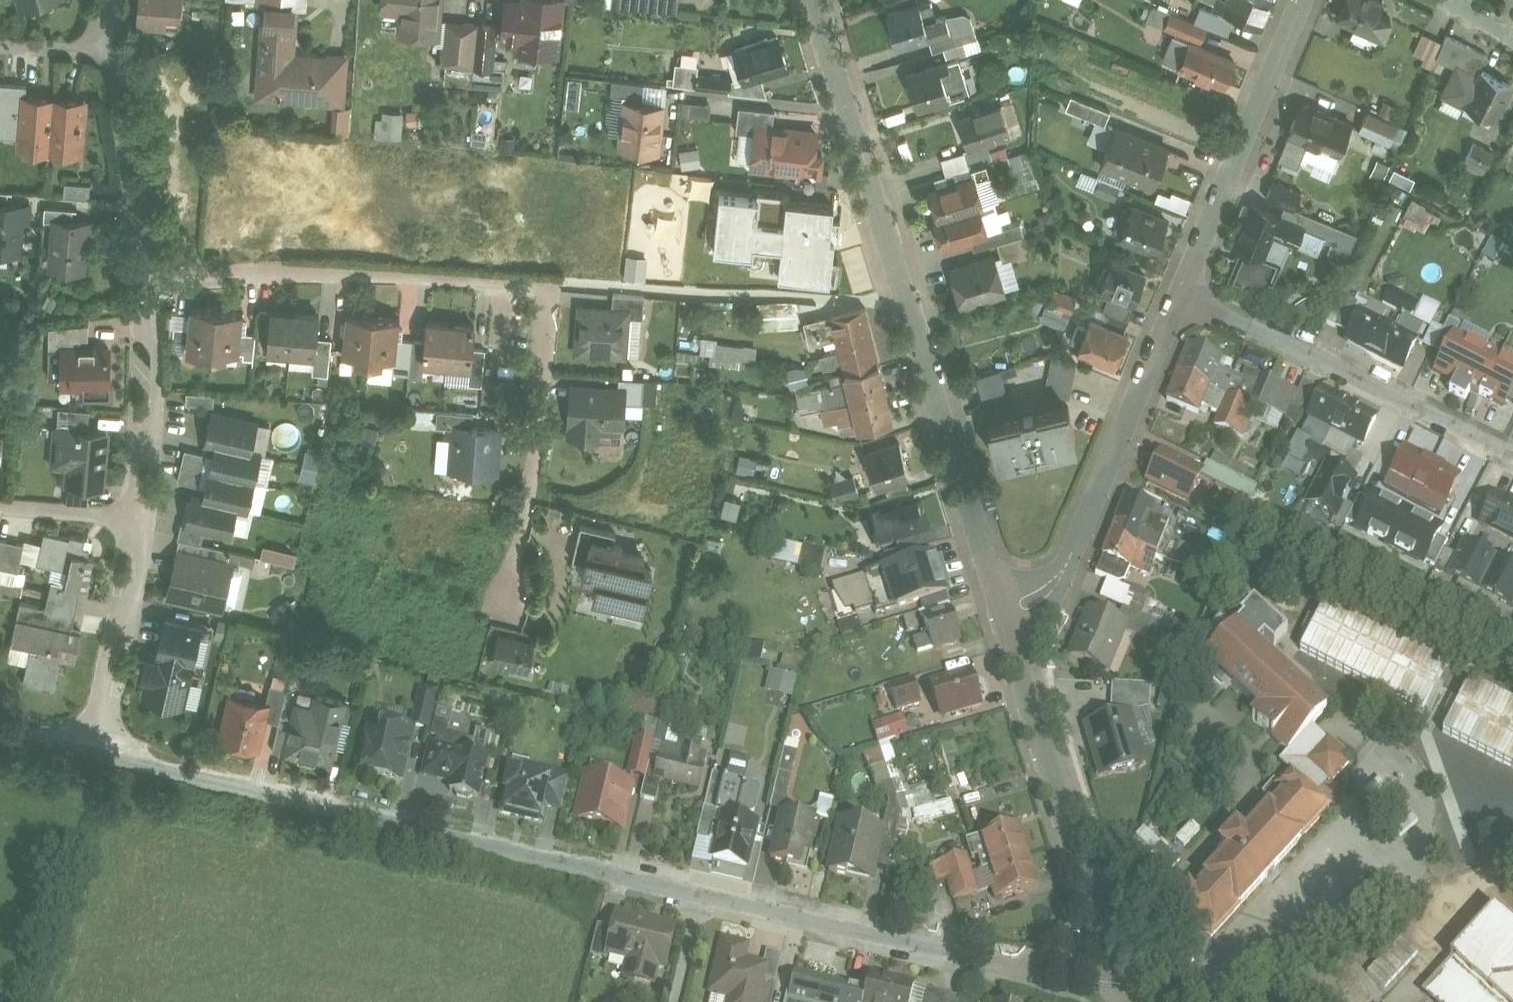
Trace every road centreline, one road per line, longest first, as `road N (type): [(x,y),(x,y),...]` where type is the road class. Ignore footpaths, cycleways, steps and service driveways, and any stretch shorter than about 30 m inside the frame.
road 1 (unclassified): [(93,750),(1126,1000)]
road 2 (residential): [(1006,618),(812,0)]
road 3 (residential): [(1126,1000),(1006,618)]
road 4 (residential): [(1006,618),(1030,608),(1070,559),(1181,297)]
road 5 (residential): [(1181,297),(1512,456)]
road 6 (residential): [(149,280),(300,270),(499,282)]
road 7 (residential): [(1181,297),(1304,0)]
road 8 (residential): [(149,280),(137,519)]
road 9 (residential): [(137,519),(129,600),(93,750)]
road 10 (residential): [(117,48),(149,280)]
road 11 (residential): [(543,369),(534,462),(504,596)]
road 12 (residential): [(137,519),(0,504)]
road 13 (residential): [(499,282),(551,286),(543,369)]
road 14 (residential): [(499,282),(501,356),(543,369)]

